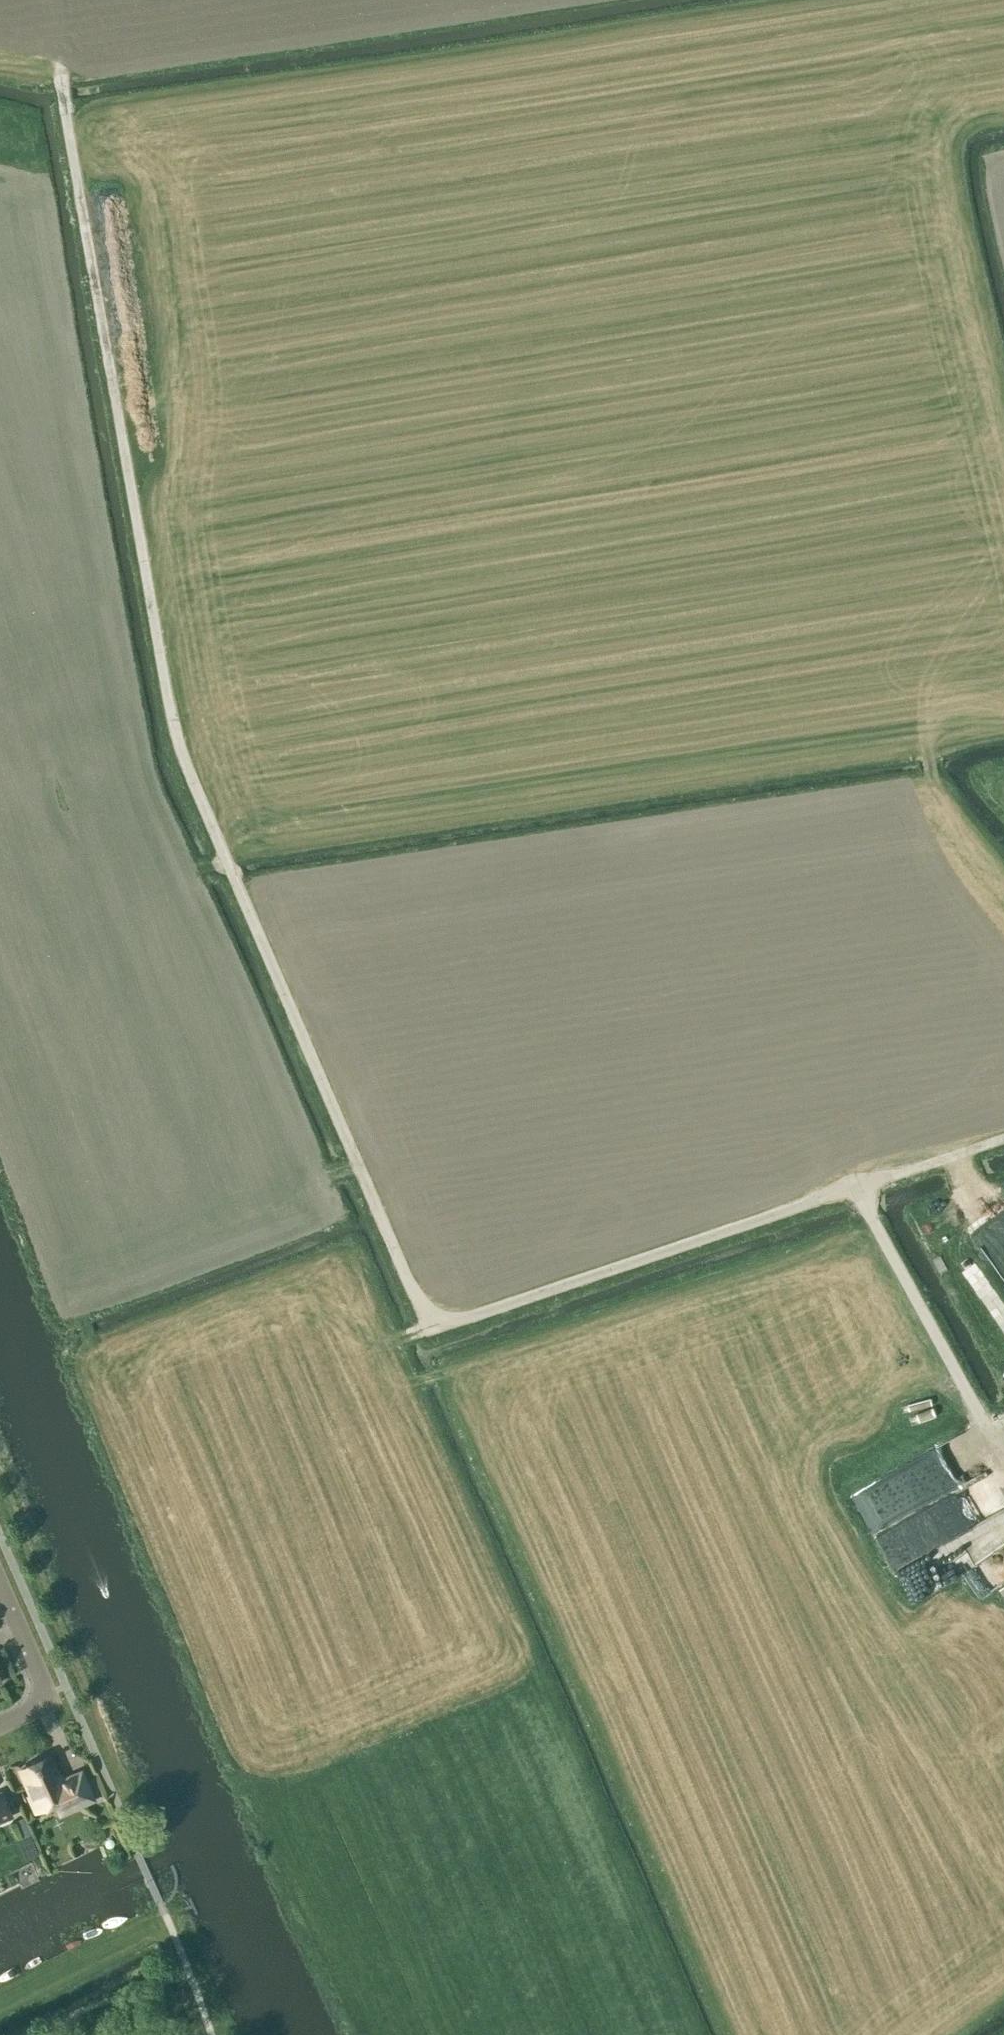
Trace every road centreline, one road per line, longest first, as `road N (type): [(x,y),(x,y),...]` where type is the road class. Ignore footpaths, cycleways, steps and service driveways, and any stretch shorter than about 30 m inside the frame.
road 1 (residential): [(0,1731),(48,1709),(0,1606)]

